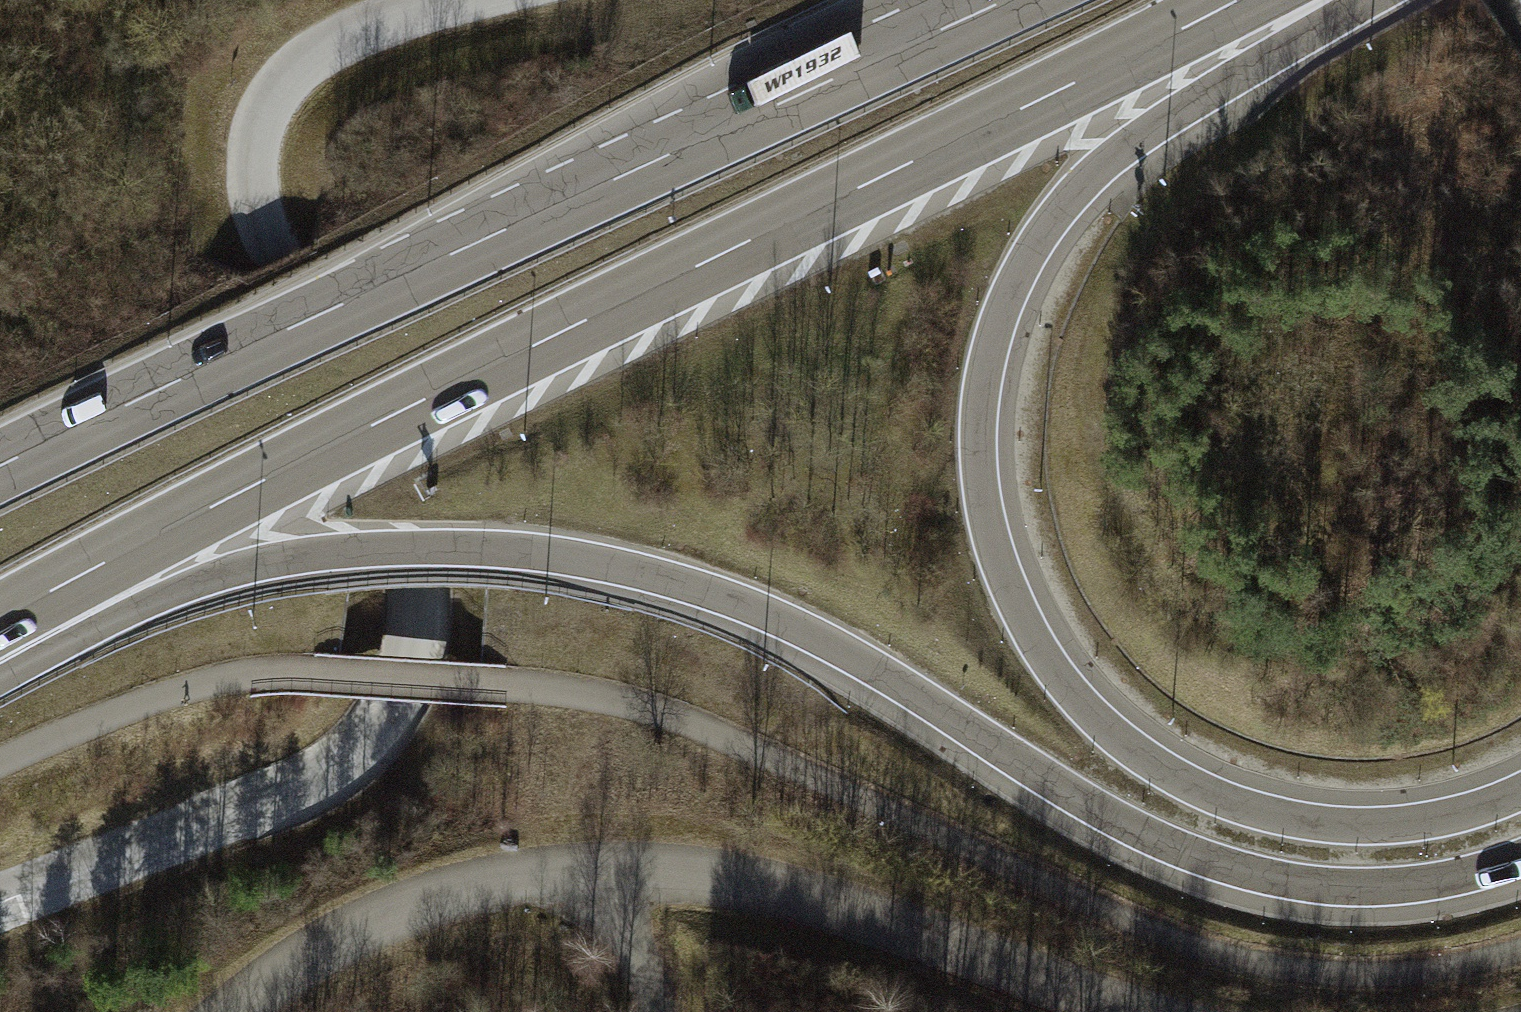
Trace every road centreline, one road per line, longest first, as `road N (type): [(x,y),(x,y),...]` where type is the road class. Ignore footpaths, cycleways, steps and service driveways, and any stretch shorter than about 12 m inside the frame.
road 1 (motorway): [(0,641),(290,558),(448,549),(558,555),(664,577),(766,613),(883,672),(1131,829),(1248,875),(1351,890),(1411,888),(1520,861)]
road 2 (motorway): [(0,622),(244,491),(1241,0)]
road 3 (motorway): [(1520,792),(1435,820),(1326,824),(1187,785),(1112,735),(1079,699),(1031,628),(992,542),(982,400),(1003,307),(1023,263),(1085,181),(1125,145),(1328,0)]
road 4 (motorway): [(1006,0),(0,462)]
road 5 (track): [(1143,1011),(747,891),(591,878),(503,887),(325,952),(246,1011)]
road 6 (unclassified): [(417,591),(411,502),(266,230),(255,165),(258,127),(290,70),(322,48),(448,0)]
road 7 (track): [(0,902),(261,805),(337,768),(367,743),(388,710),(408,665),(417,591)]
road 8 (track): [(591,878),(656,994),(658,1011)]

